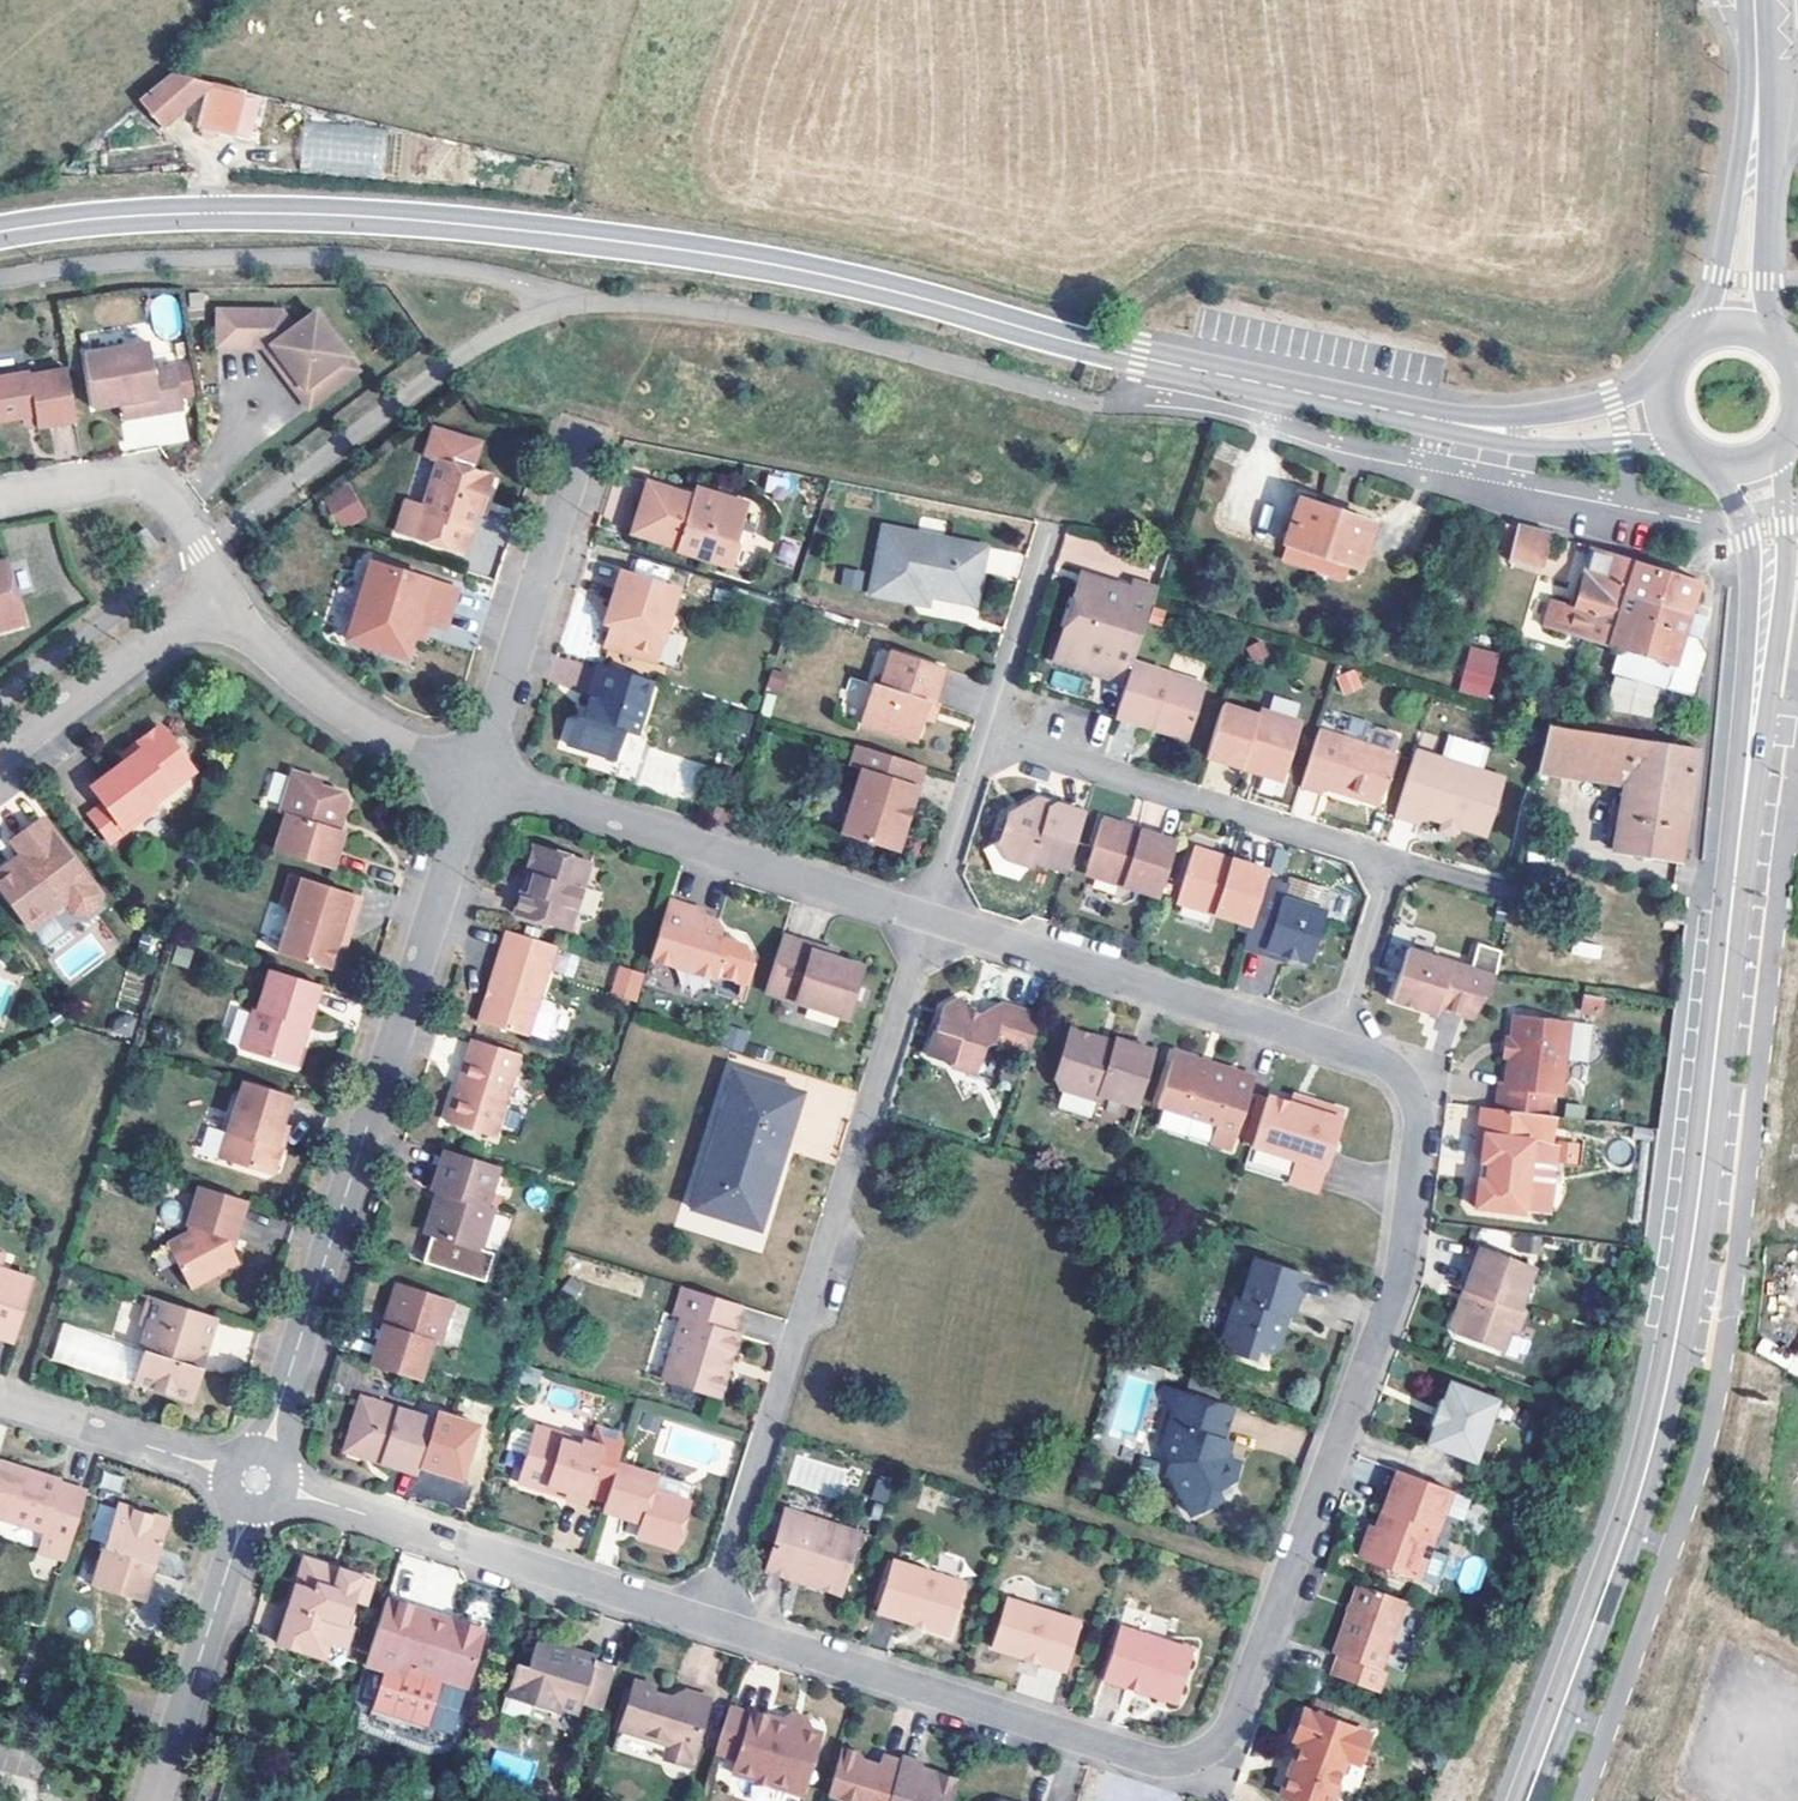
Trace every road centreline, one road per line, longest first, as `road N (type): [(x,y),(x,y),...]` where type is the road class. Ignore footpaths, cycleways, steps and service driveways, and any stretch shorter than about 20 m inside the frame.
road 1 (tertiary): [(0,232),(225,212),(508,227),(796,269),(1088,345),(1394,409)]
road 2 (residential): [(1337,1046),(1399,1073),(1418,1113),(1400,1275),(1233,1725),(1214,1749),(1156,1762),(705,1621)]
road 3 (secondary): [(1751,731),(1702,1173),(1670,1369),(1637,1502),(1527,1800)]
road 4 (residential): [(475,775),(255,1480)]
road 5 (residential): [(926,918),(705,1621)]
road 6 (residential): [(989,731),(1391,862),(1337,1046)]
road 7 (residential): [(475,775),(926,918)]
road 8 (residential): [(705,1621),(255,1480)]
road 9 (residential): [(926,918),(1337,1046)]
road 10 (residential): [(582,434),(475,775)]
road 11 (residential): [(255,1480),(154,1800)]
road 12 (residential): [(219,619),(201,548),(156,488),(104,483),(0,501)]
road 13 (residential): [(475,775),(344,714),(245,631),(219,619)]
road 14 (secondary): [(1775,341),(1764,279),(1770,88),(1757,45)]
road 15 (secondary): [(1757,45),(1719,275),(1698,334)]
road 16 (secondary): [(1751,731),(1770,676),(1783,580),(1785,440)]
road 17 (tertiary): [(1394,409),(1518,445),(1679,443)]
road 18 (tertiary): [(1666,372),(1568,411),(1471,416),(1394,409)]
road 19 (secondary): [(1713,463),(1750,551),(1744,674),(1751,731)]
road 20 (residential): [(0,1401),(255,1480)]
road 21 (residential): [(219,619),(148,646),(0,757)]
road 22 (residential): [(1049,530),(989,731)]
road 23 (residential): [(989,731),(926,918)]

